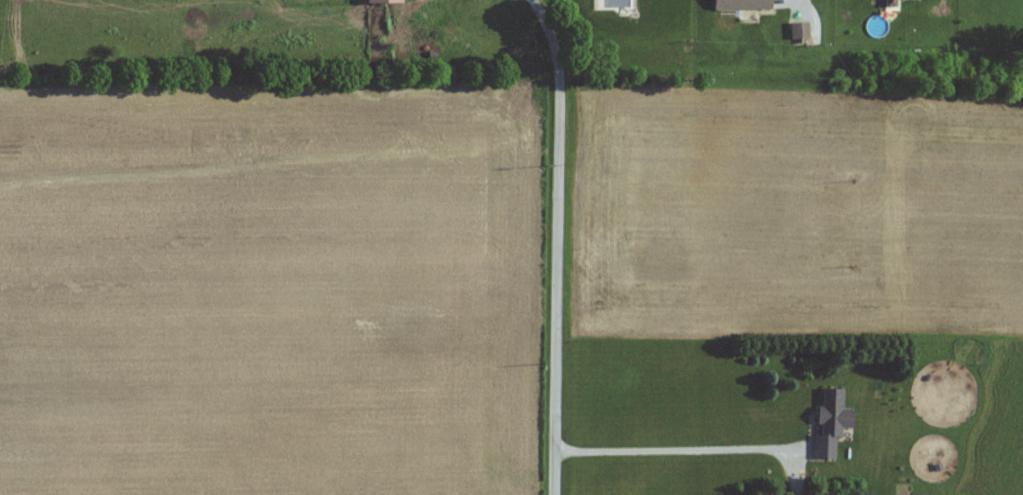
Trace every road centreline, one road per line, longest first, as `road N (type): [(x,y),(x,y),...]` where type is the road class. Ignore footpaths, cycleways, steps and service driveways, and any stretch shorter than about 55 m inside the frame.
road 1 (residential): [(556,494),(560,74),(533,0)]

